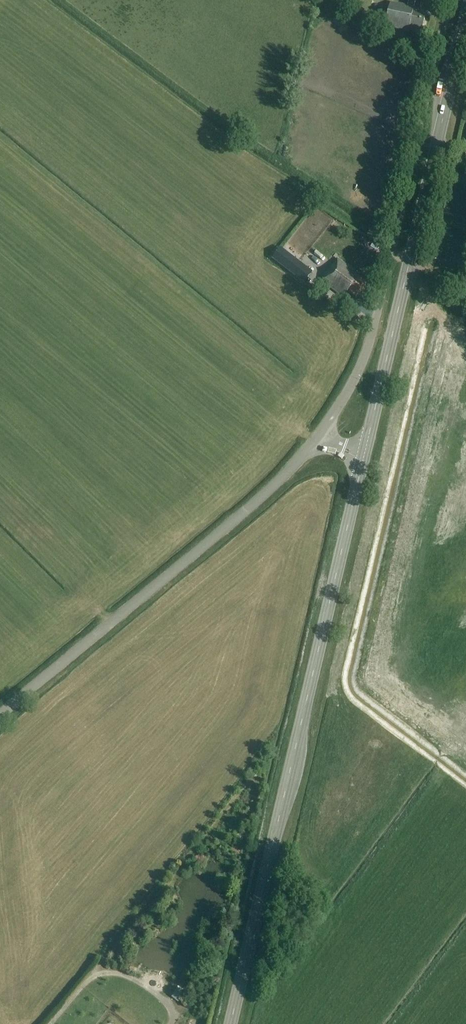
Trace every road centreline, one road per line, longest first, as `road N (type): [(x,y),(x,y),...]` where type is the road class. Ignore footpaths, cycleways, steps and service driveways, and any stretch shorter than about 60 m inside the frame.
road 1 (secondary): [(231,1023),(364,459)]
road 2 (unclassified): [(448,0),(369,347),(317,437)]
road 3 (secondary): [(364,459),(465,19)]
road 4 (unclassified): [(0,714),(281,479),(317,437)]

